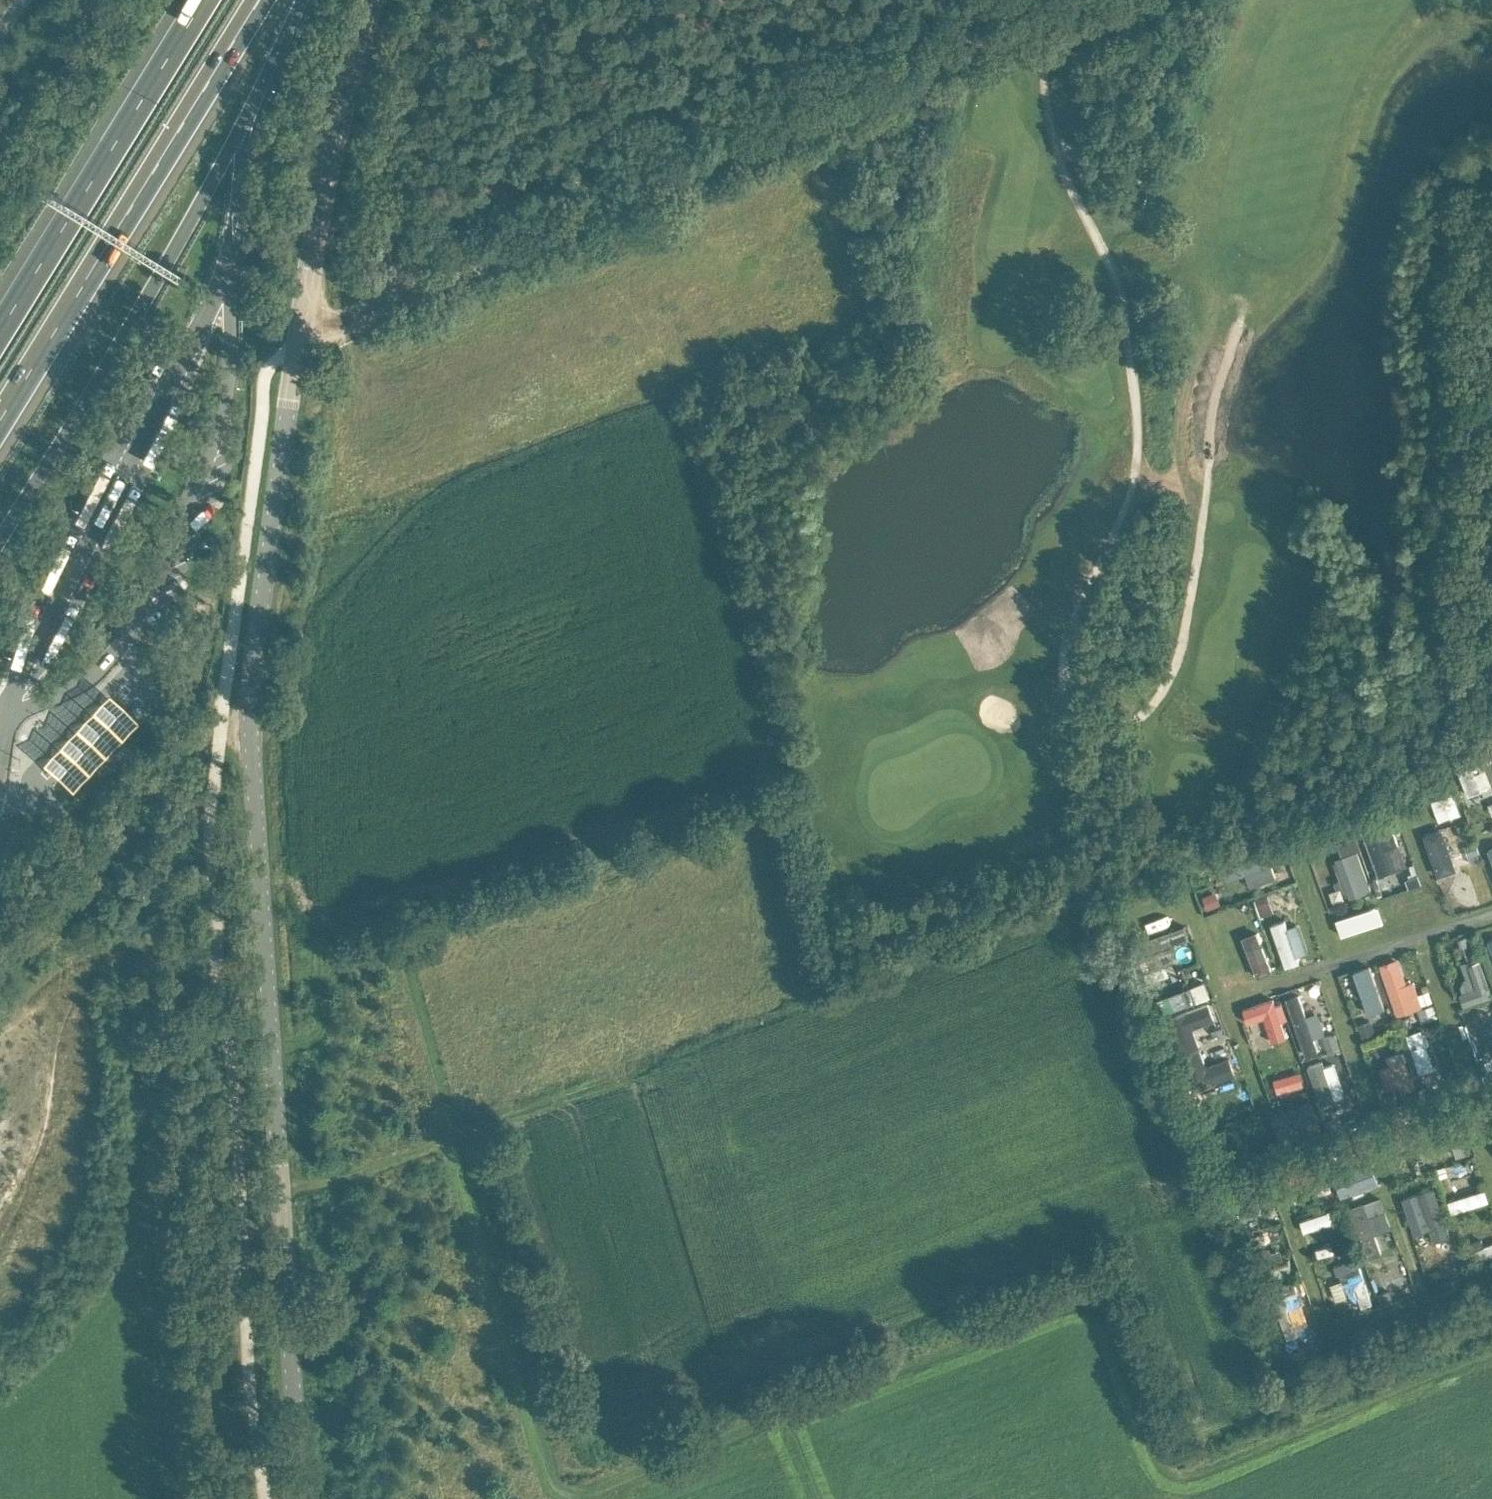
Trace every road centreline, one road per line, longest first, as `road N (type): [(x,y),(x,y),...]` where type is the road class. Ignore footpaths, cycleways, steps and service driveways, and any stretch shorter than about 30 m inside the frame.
road 1 (tertiary): [(302,1498),(254,700),(266,545),(316,228),(373,0)]
road 2 (motorway): [(0,426),(258,0)]
road 3 (motorway): [(199,0),(0,322)]
road 4 (motorway): [(246,115),(306,0)]

